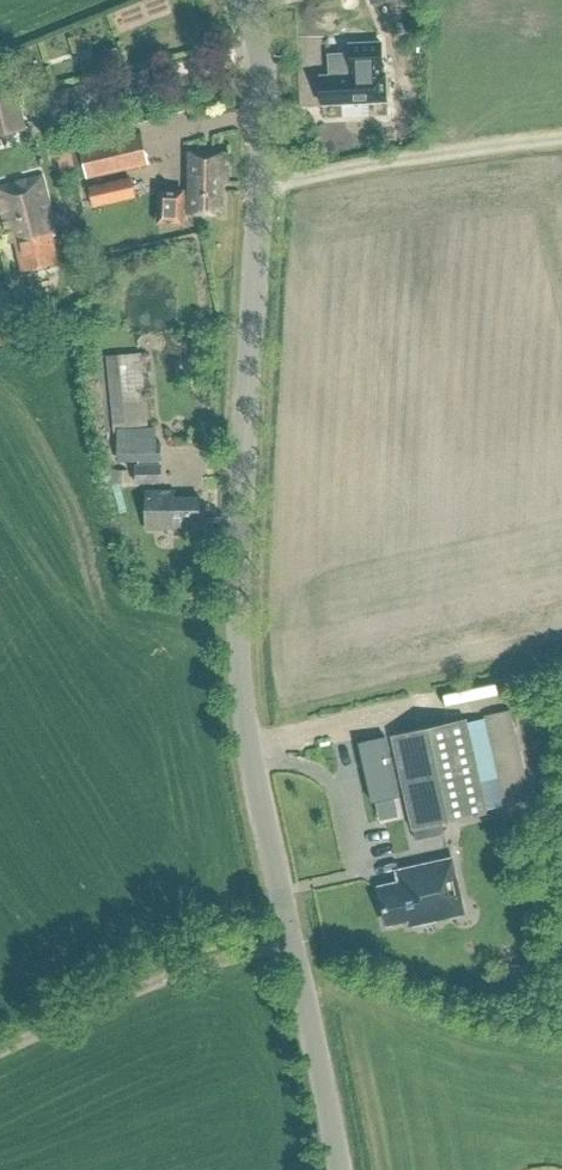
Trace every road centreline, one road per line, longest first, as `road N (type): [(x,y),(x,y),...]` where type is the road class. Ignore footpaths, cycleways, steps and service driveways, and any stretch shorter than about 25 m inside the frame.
road 1 (tertiary): [(340,1169),(248,745),(241,678),(265,83),(246,0)]

